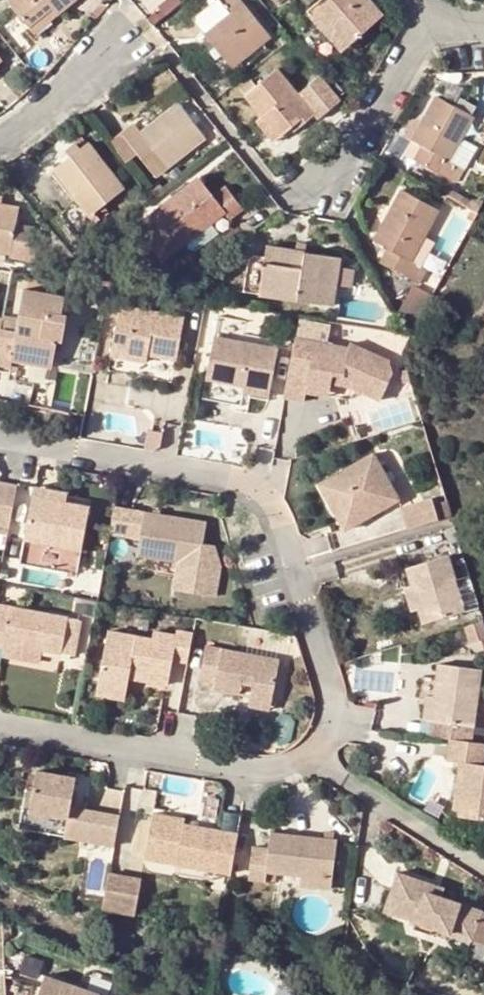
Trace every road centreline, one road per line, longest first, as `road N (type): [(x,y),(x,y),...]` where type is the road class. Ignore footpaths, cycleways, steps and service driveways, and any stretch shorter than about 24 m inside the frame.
road 1 (residential): [(0,441),(224,478),(258,499),(306,604),(330,692),(315,758),(261,775),(0,722)]
road 2 (residential): [(435,18),(368,134),(299,193)]
road 3 (residential): [(0,147),(141,23)]

